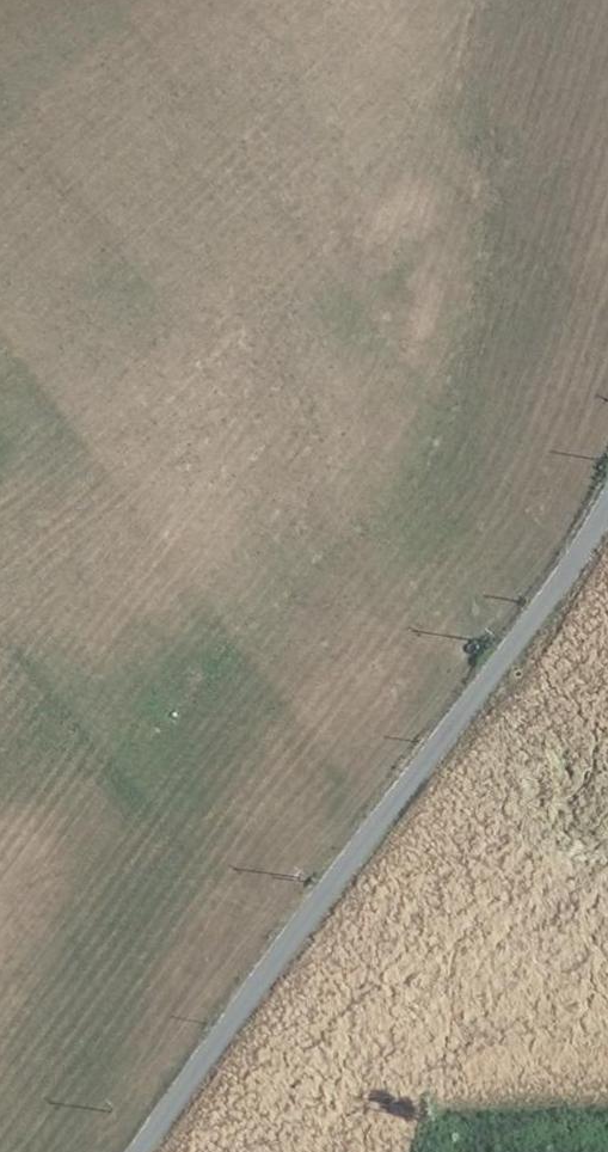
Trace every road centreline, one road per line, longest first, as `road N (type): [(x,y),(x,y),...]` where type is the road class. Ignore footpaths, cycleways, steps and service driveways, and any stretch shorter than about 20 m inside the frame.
road 1 (unclassified): [(140,1151),(607,509)]

